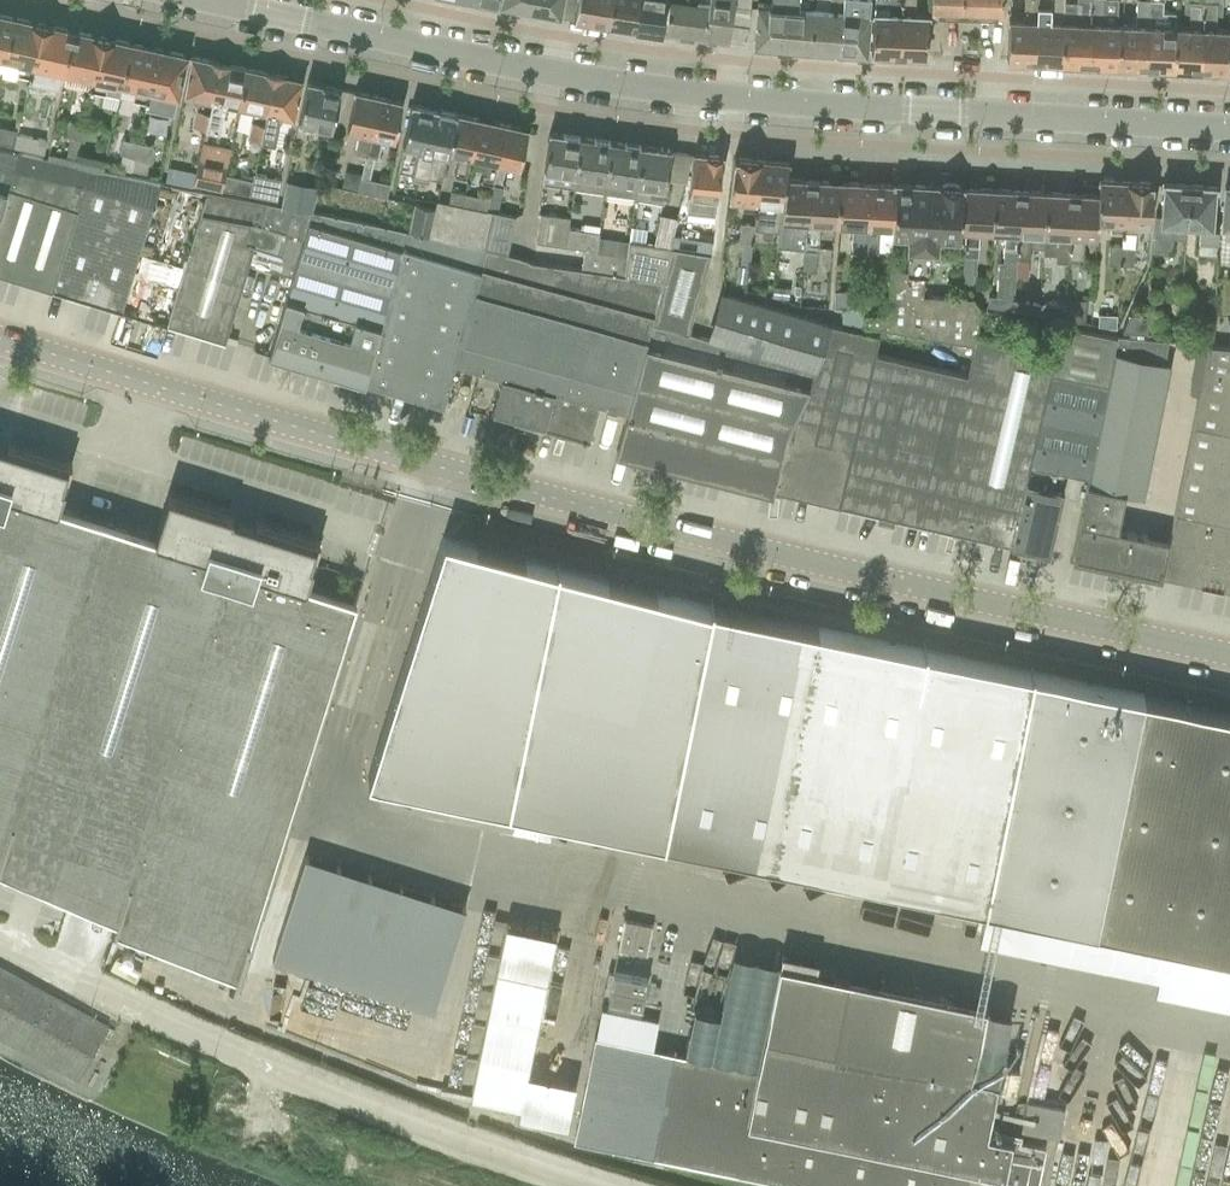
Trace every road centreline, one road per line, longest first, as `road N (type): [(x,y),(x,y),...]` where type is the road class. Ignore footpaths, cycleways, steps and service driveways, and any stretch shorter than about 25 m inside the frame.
road 1 (tertiary): [(1229,657),(444,468),(0,336)]
road 2 (residential): [(202,0),(546,73),(737,101),(1229,131)]
road 3 (unclassified): [(594,1185),(462,1146),(102,995),(0,941)]

